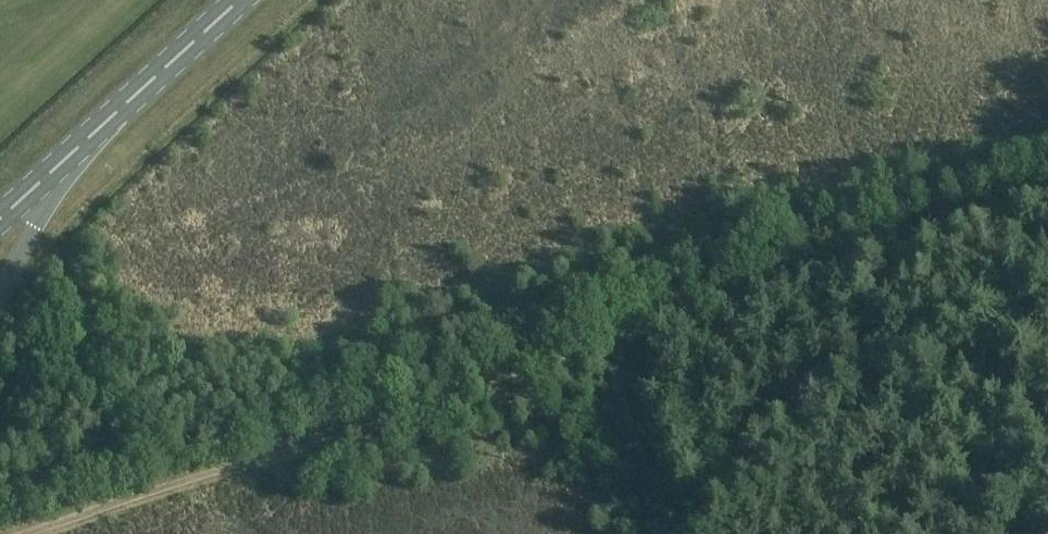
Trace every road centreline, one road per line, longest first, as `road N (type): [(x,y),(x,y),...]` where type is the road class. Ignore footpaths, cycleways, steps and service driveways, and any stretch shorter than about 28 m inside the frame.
road 1 (track): [(25,533),(609,342)]
road 2 (track): [(1047,193),(609,342)]
road 3 (primary): [(0,220),(240,0)]
road 4 (track): [(609,342),(671,533)]

